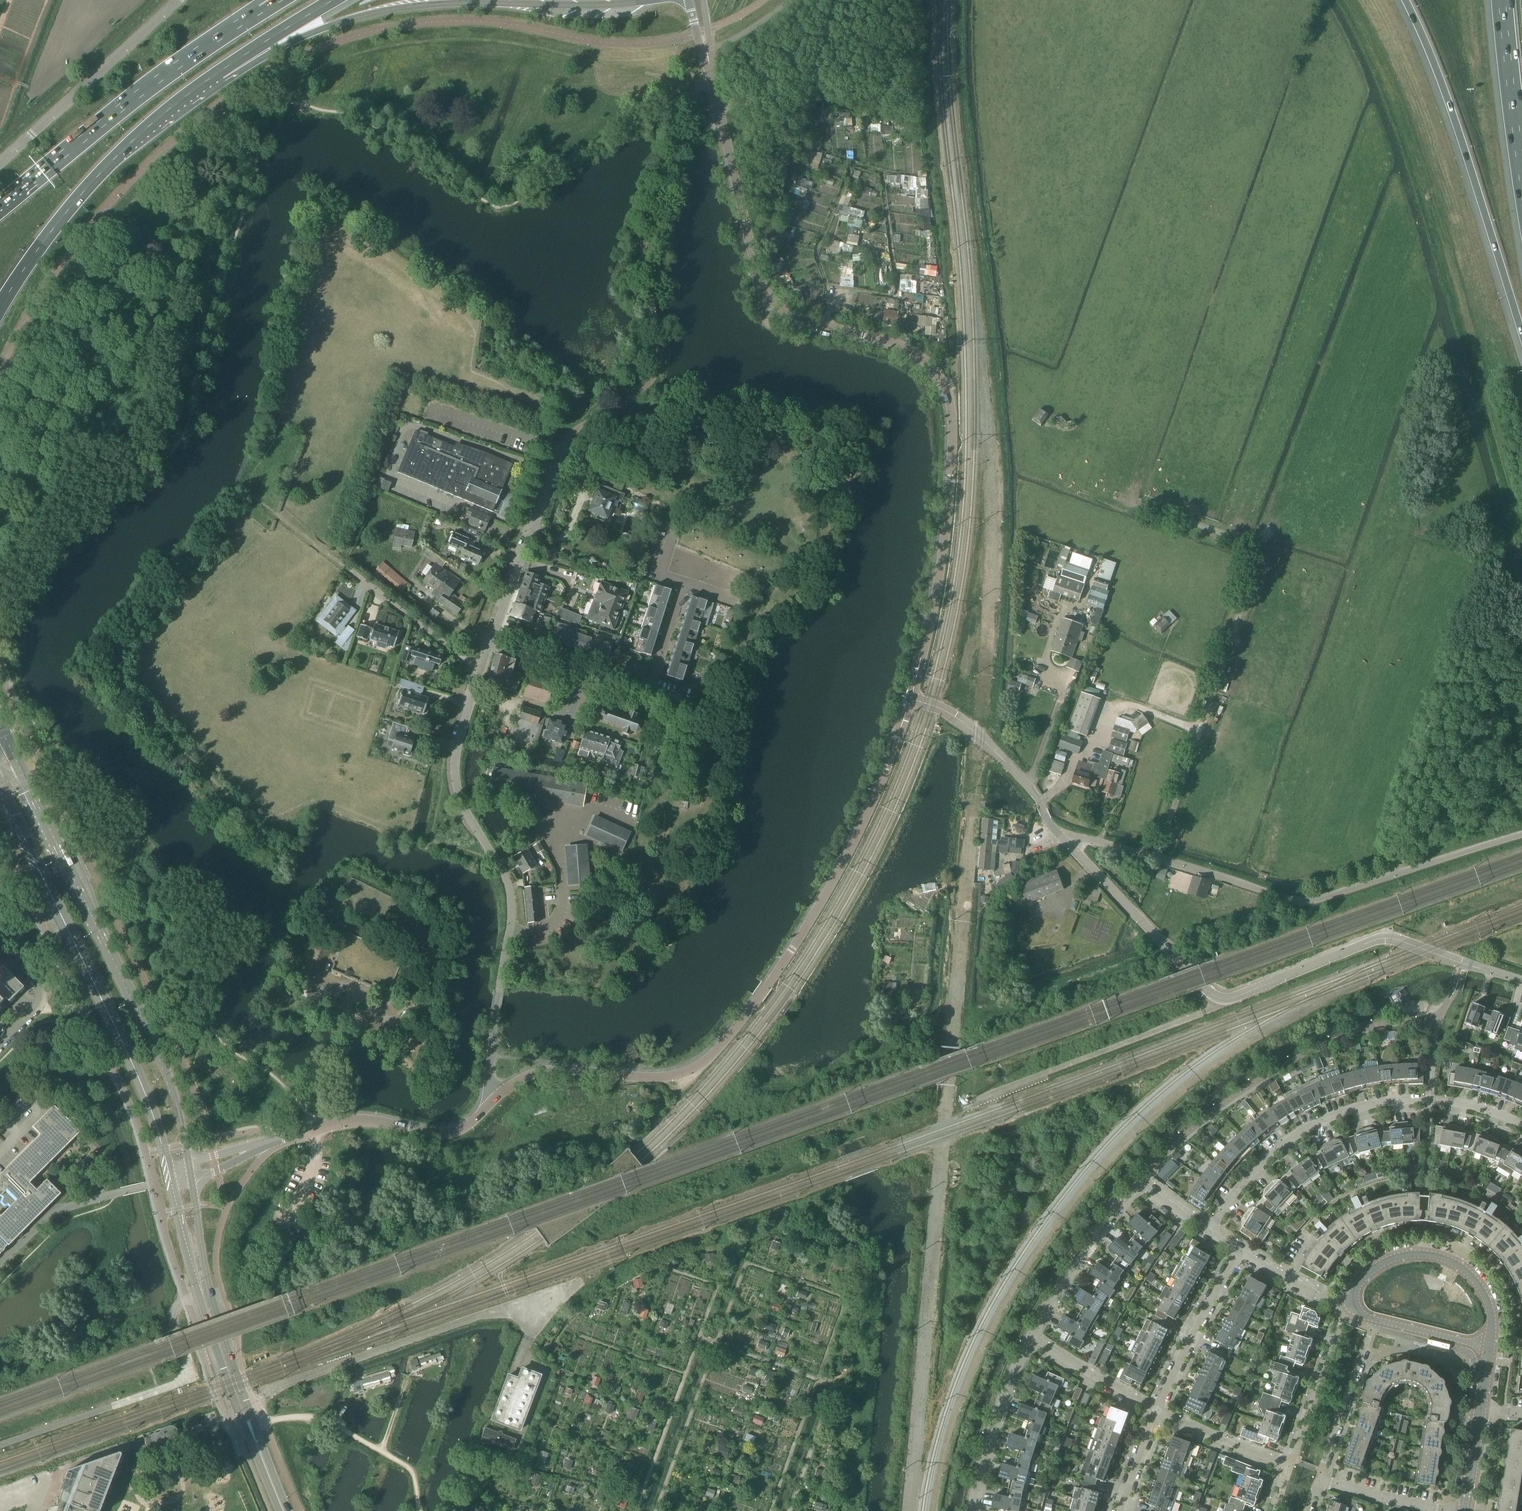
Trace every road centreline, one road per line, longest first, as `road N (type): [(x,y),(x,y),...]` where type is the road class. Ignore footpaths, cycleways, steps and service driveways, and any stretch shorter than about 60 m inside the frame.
road 1 (unclassified): [(911,698),(947,517),(947,395),(906,348),(807,322),(770,298),(754,268),(713,80)]
road 2 (unclassified): [(485,1108),(546,1070),(661,1077),(714,1051),(829,889),(911,698)]
road 3 (unclassified): [(1521,981),(1382,939),(1220,998),(1060,835)]
road 4 (unclassified): [(1060,835),(1305,903),(1521,834)]
road 5 (secondary): [(190,1171),(156,1054),(13,757)]
road 6 (trunk): [(220,71),(386,10),(648,0)]
road 7 (secondary): [(0,791),(129,1055),(170,1177)]
road 8 (residential): [(492,1048),(511,913),(499,867),(465,811),(454,763),(479,671)]
road 9 (residential): [(1521,1127),(1429,1100),(1342,1113),(1267,1158),(1209,1233)]
road 10 (motorway): [(1404,0),(1443,87),(1521,335)]
road 11 (trunk): [(260,10),(0,206)]
road 12 (trunk): [(0,307),(78,198),(146,128),(220,71)]
road 13 (unclassified): [(190,1171),(320,1128),(358,1121),(441,1132),(485,1108)]
road 14 (secondary): [(262,1459),(213,1303),(190,1171)]
road 15 (secondary): [(170,1177),(191,1271),(262,1459)]
road 16 (track): [(0,1446),(179,1383),(189,1369),(173,1315),(199,1296)]
road 17 (residential): [(1029,1337),(1077,1255),(1137,1183),(1209,1233)]
road 18 (unclassified): [(0,162),(178,0)]
road 19 (track): [(1521,527),(1466,298)]
road 20 (residential): [(1489,1346),(1491,1314),(1480,1286),(1440,1258),(1405,1255),(1380,1265),(1359,1284),(1352,1306)]
road 21 (residential): [(489,645),(564,444)]
road 22 (unclassified): [(1060,835),(1028,785),(975,734),(911,698)]
road 23 (residential): [(971,1510),(991,1429),(1029,1337)]
road 24 (residential): [(1157,1410),(1238,1252)]
road 25 (residential): [(479,671),(344,566)]
road 26 (residential): [(1290,1465),(1352,1306)]
road 27 (motorway): [(1502,0),(1521,168)]
road 28 (residential): [(1319,1475),(1373,1319)]
road 29 (residential): [(1157,1410),(1029,1337)]
road 30 (residential): [(1290,1465),(1157,1410)]
road 31 (residential): [(1458,1510),(1319,1475)]
road 32 (residential): [(0,1044),(40,1000),(21,952),(0,931)]
road 33 (trunk): [(220,71),(332,0)]
road 34 (residential): [(1238,1252),(1352,1306)]

